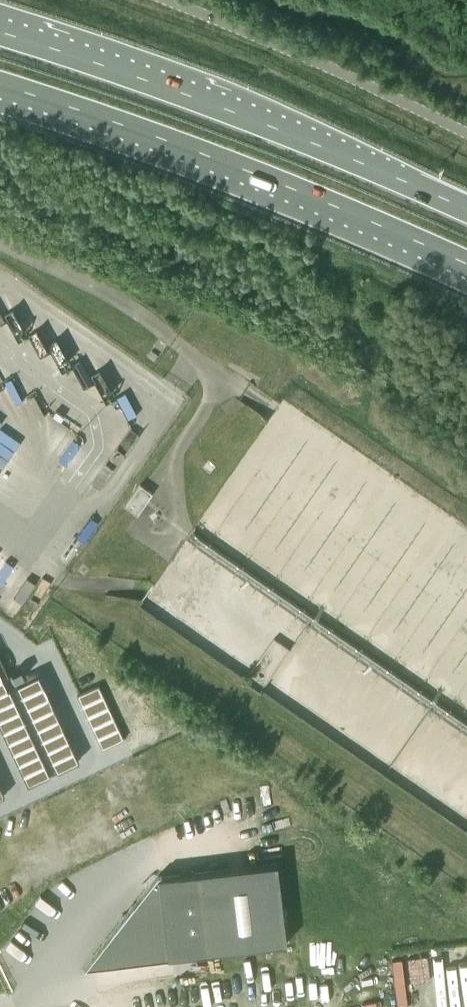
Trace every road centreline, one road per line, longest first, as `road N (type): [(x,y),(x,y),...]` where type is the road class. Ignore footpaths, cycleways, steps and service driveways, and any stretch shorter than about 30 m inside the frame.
road 1 (trunk): [(0,86),(216,161),(466,267)]
road 2 (trunk): [(466,209),(257,119),(0,30)]

